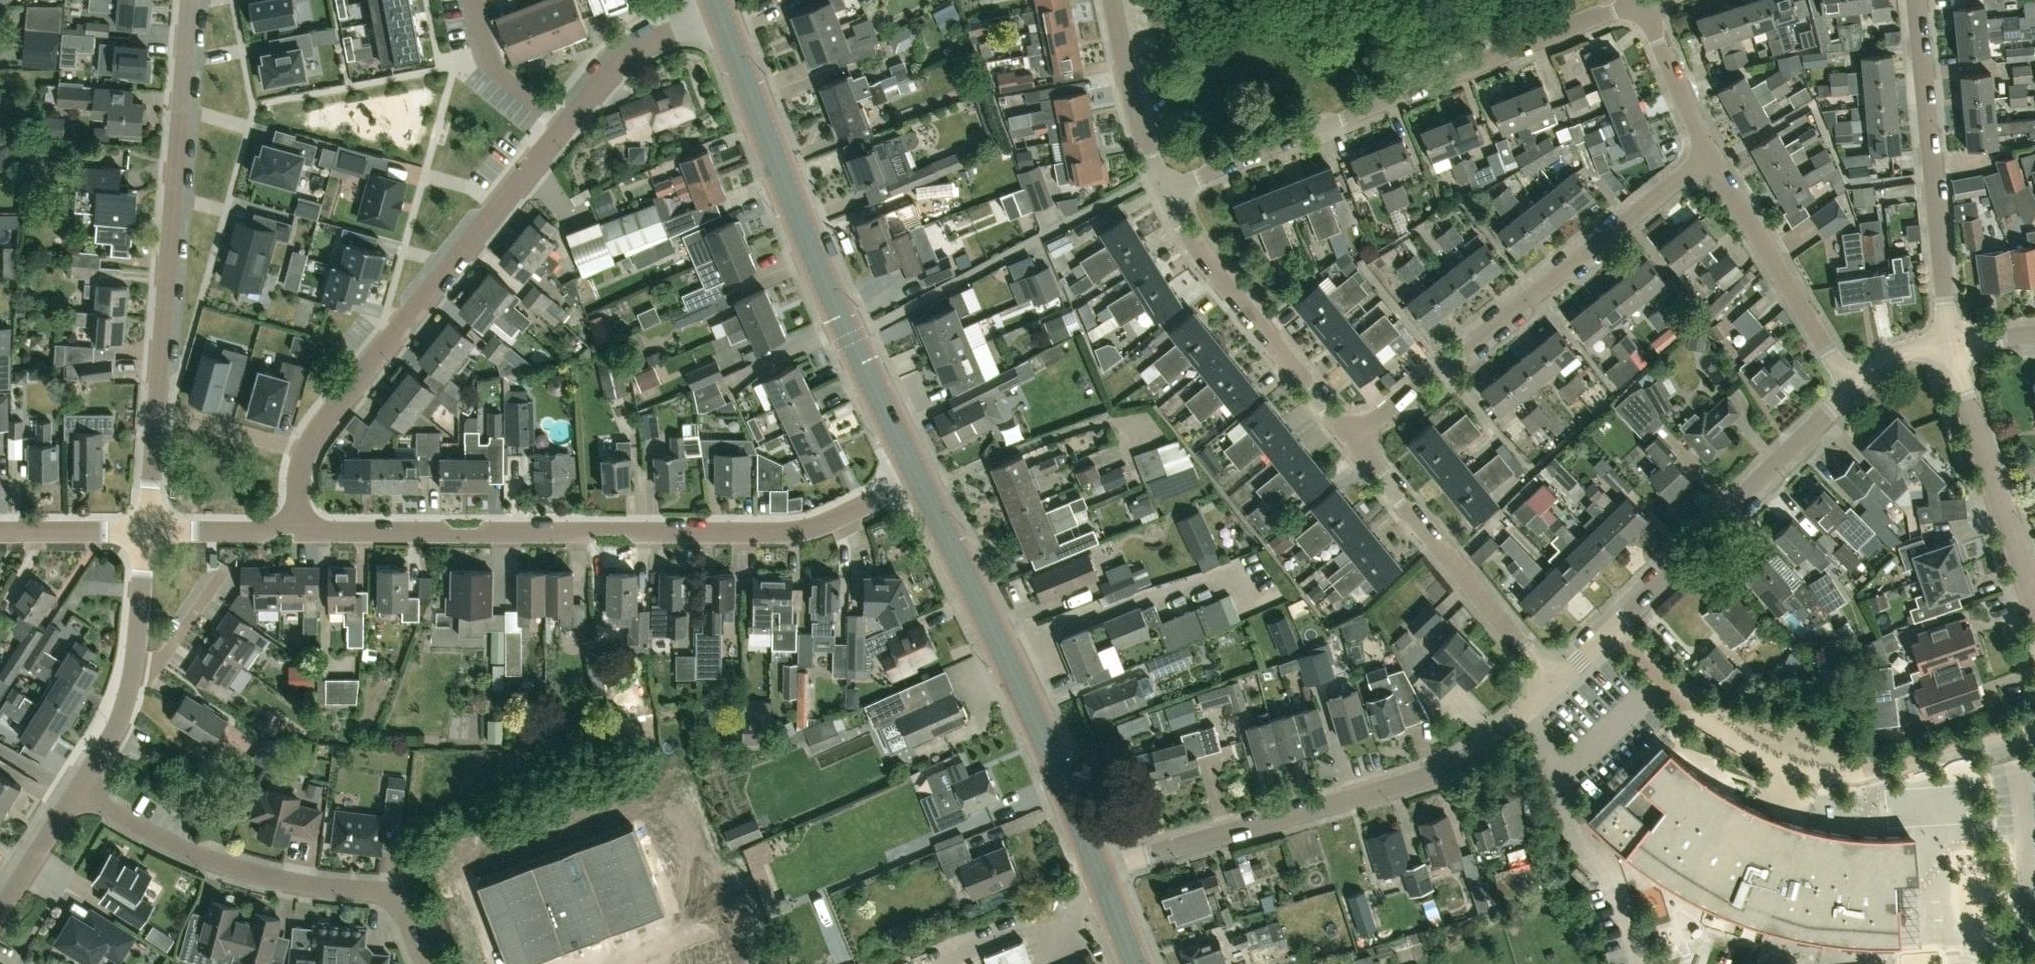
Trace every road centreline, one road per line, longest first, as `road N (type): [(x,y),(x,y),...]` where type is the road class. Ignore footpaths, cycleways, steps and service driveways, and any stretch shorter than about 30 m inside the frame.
road 1 (residential): [(297,527),(464,535),(794,532),(918,479)]
road 2 (residential): [(1167,191),(1641,0)]
road 3 (secondary): [(918,479),(827,287),(720,13)]
road 4 (residential): [(1096,869),(1398,785),(1457,761),(1557,684)]
road 5 (residential): [(1352,439),(1710,154)]
road 6 (secondary): [(1096,869),(1059,772),(918,479)]
road 7 (residential): [(306,452),(567,124)]
road 8 (residential): [(1557,684),(1850,389)]
road 9 (residential): [(157,412),(191,0)]
road 10 (residential): [(422,963),(390,894),(254,873),(200,856),(77,790)]
road 11 (residential): [(1950,343),(1915,0)]
road 12 (residential): [(1557,684),(1352,439)]
road 13 (residential): [(1352,439),(1197,252),(1167,191)]
road 14 (residential): [(1850,389),(1710,154)]
road 15 (residential): [(2034,592),(1950,343)]
road 16 (residential): [(1167,191),(1142,134),(1112,0)]
road 17 (residential): [(567,124),(635,52),(720,13)]
road 18 (residential): [(1710,154),(1643,0)]
road 19 (residential): [(567,124),(496,71),(477,0)]
road 20 (residential): [(306,452),(157,412)]
road 21 (residential): [(147,531),(297,527)]
road 22 (residential): [(0,532),(147,531)]
road 23 (residential): [(0,909),(77,790)]
road 24 (residential): [(135,663),(164,658),(228,566)]
road 25 (residential): [(77,790),(120,715),(135,663)]
road 26 (residential): [(135,663),(147,531)]

